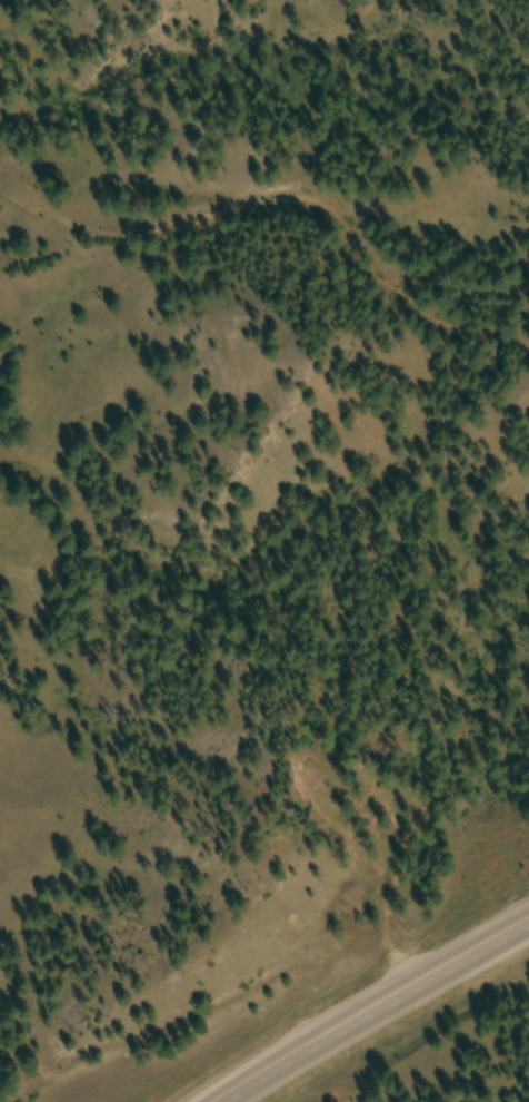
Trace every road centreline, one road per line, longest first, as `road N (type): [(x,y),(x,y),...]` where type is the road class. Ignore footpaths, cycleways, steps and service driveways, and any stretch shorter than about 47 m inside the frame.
road 1 (primary): [(232,1101),(528,926)]

